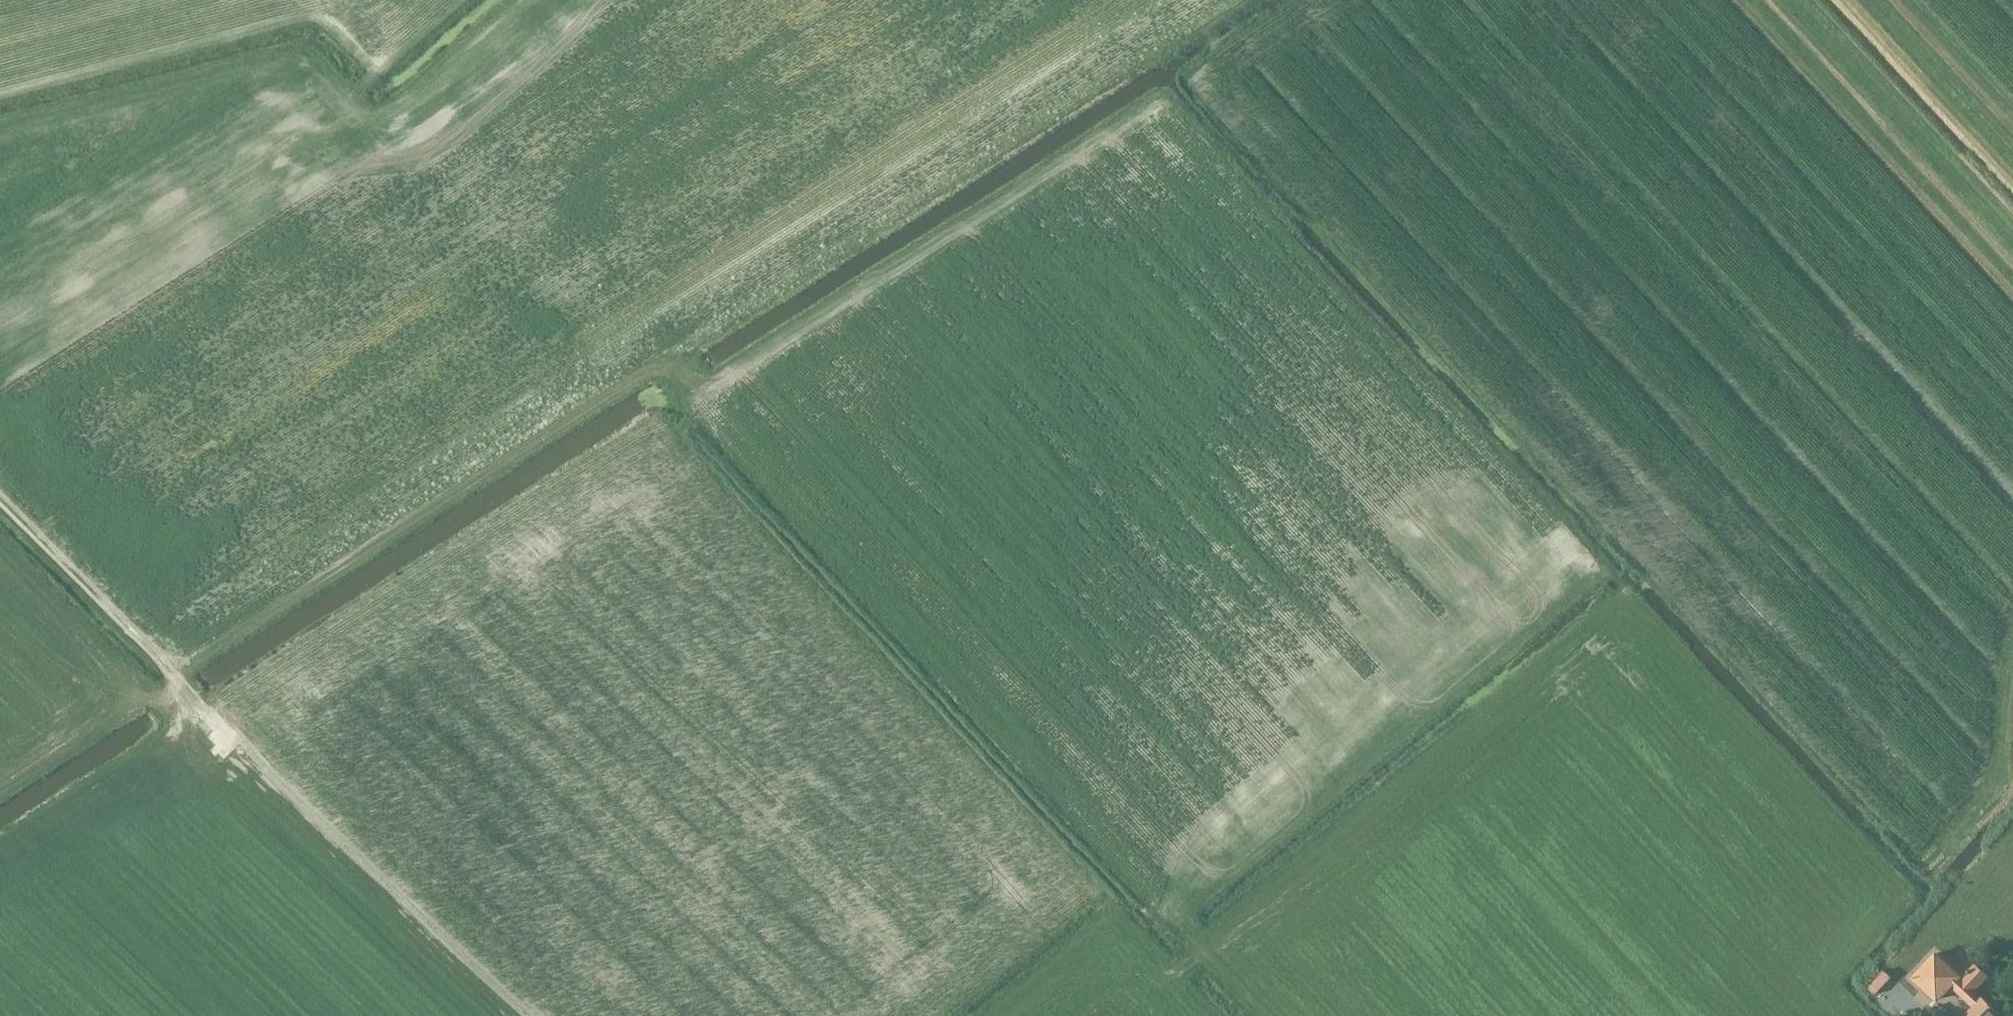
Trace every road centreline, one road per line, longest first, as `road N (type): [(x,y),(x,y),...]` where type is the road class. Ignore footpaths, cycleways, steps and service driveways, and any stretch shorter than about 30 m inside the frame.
road 1 (track): [(213,721),(0,500)]

